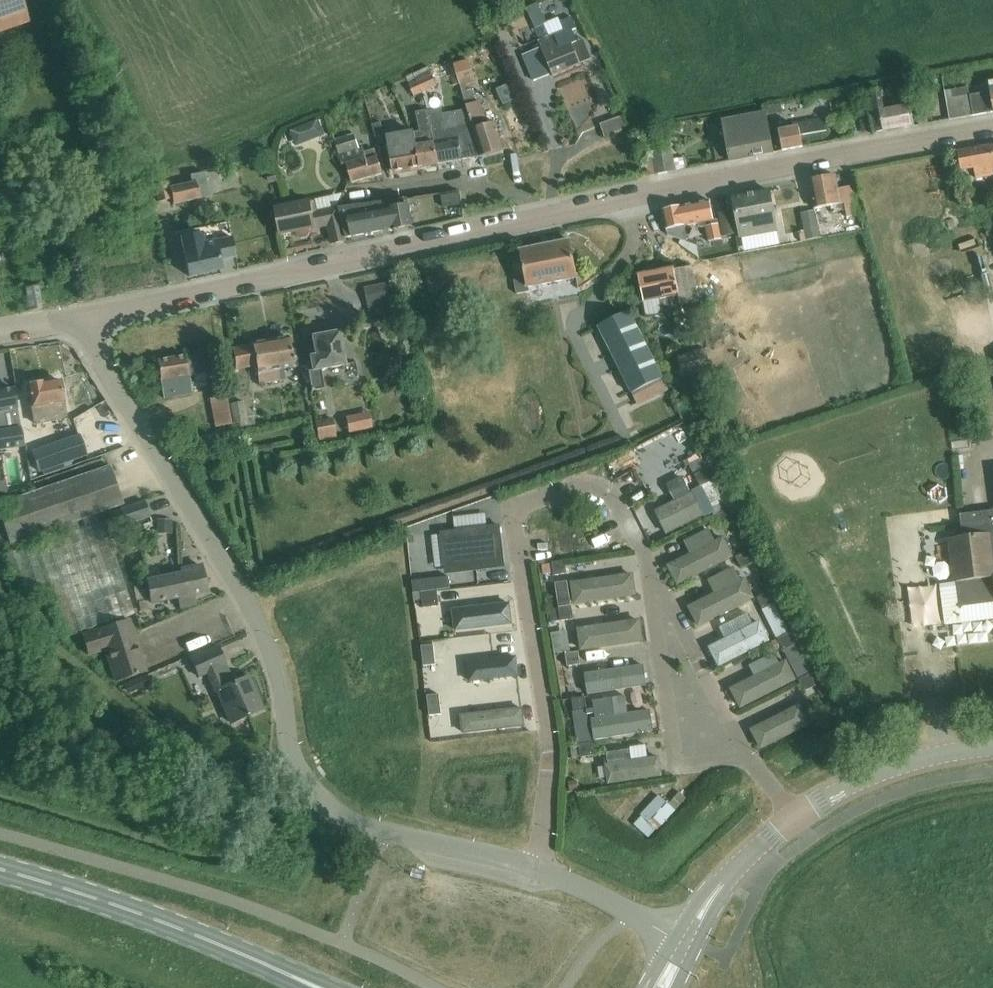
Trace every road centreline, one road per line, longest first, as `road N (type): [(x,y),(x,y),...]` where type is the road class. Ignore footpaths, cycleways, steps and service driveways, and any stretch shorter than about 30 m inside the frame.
road 1 (unclassified): [(73,315),(992,127)]
road 2 (residential): [(536,864),(554,755),(514,521),(525,501),(585,485),(609,496),(753,768),(795,816)]
road 3 (unclassified): [(536,864),(388,828),(325,797),(300,753),(272,646),(73,315)]
road 4 (secondary): [(314,987),(224,947),(0,870)]
road 5 (tertiary): [(795,816),(912,762),(992,750)]
road 6 (unclassified): [(687,944),(536,864)]
road 7 (tertiary): [(687,944),(731,874),(795,816)]

